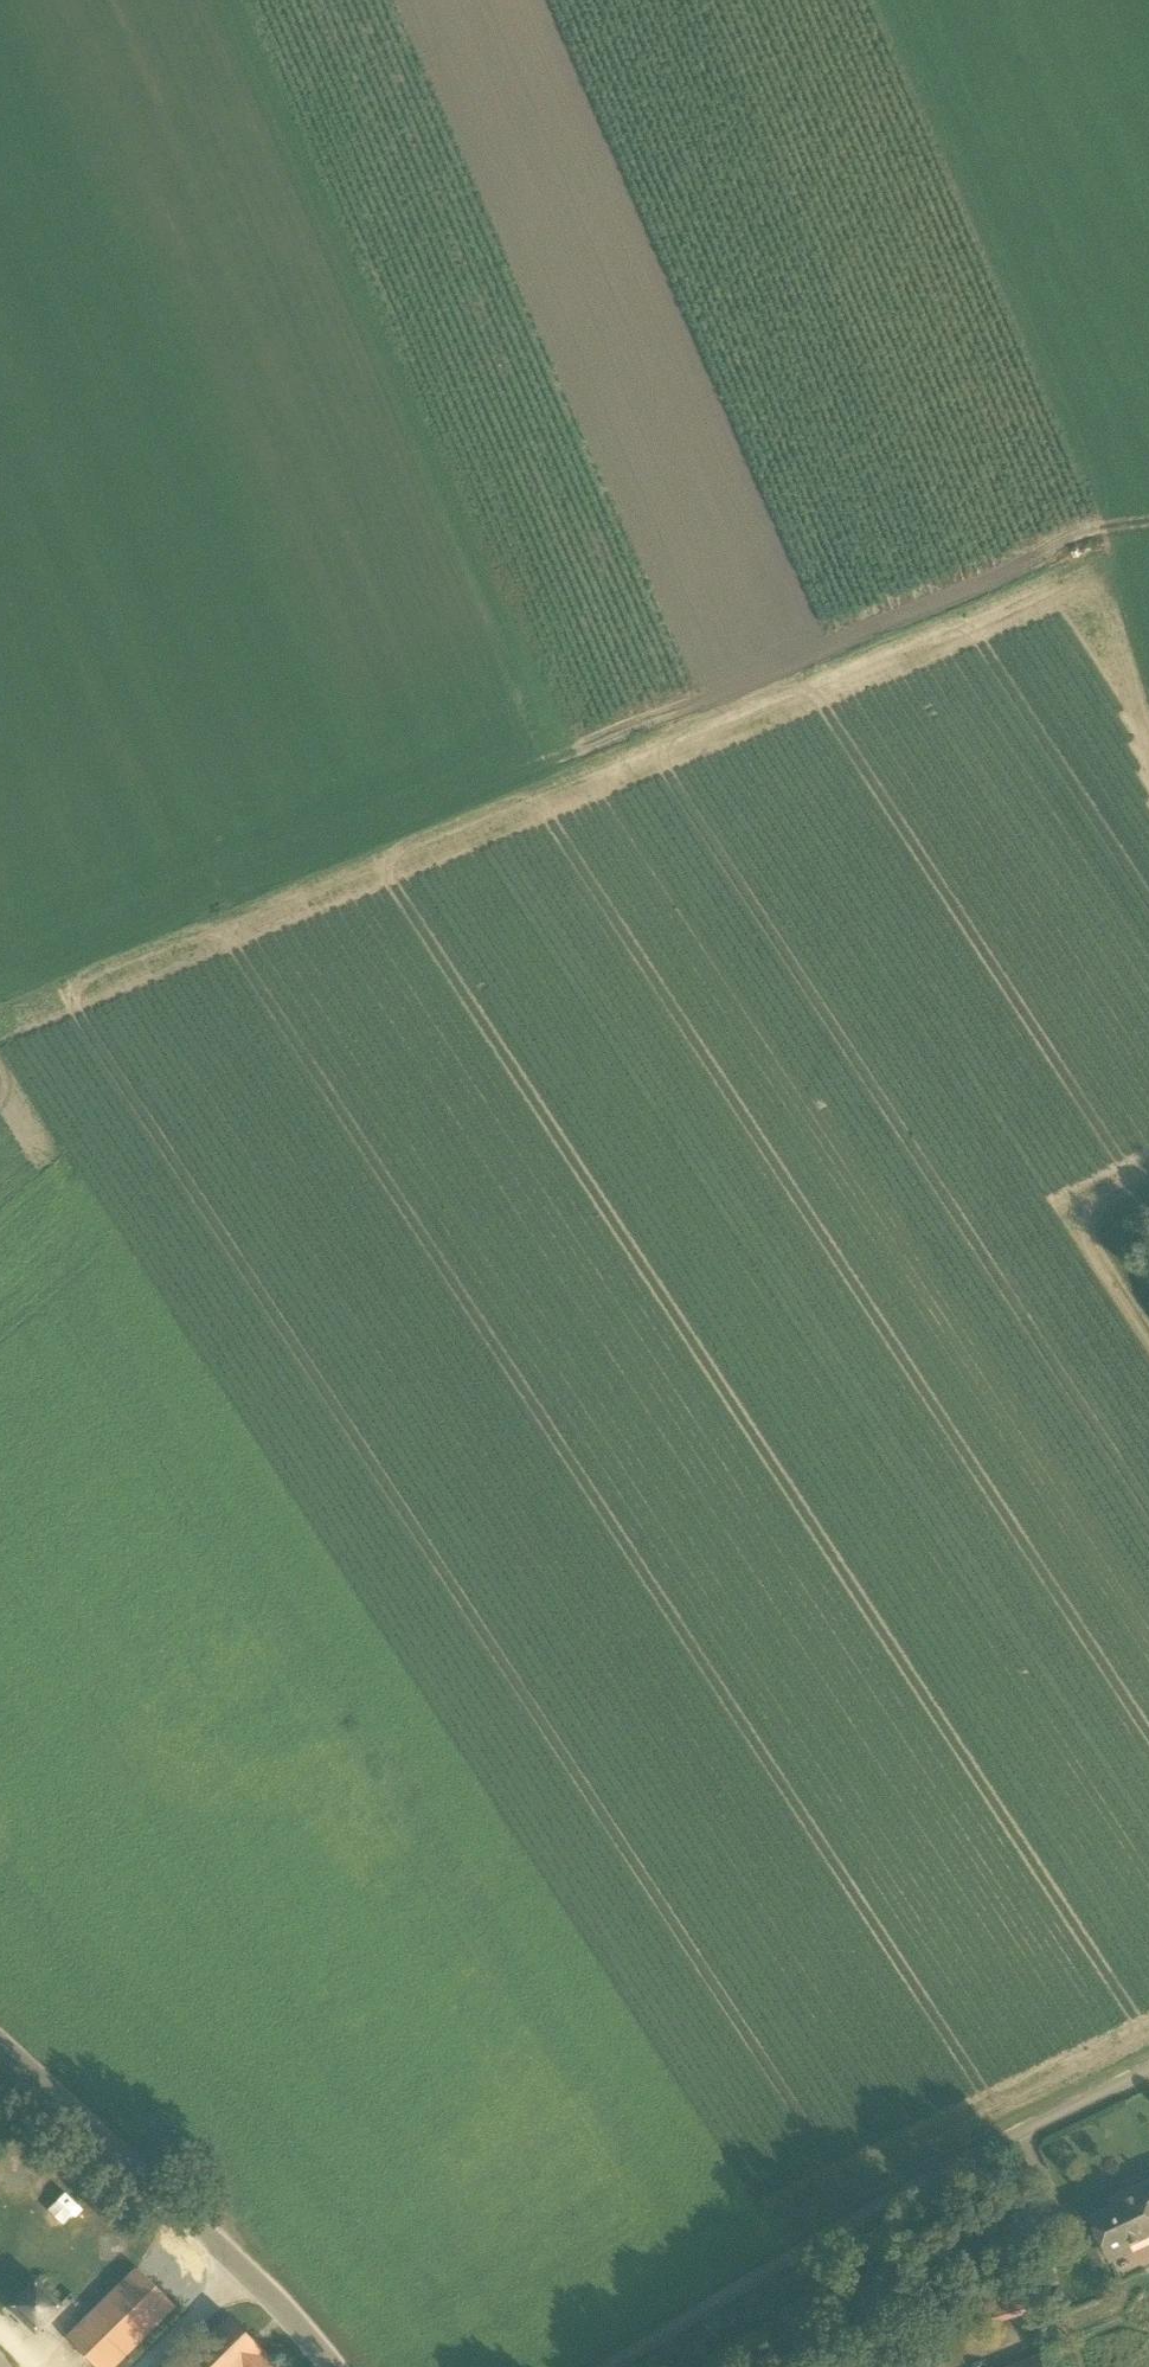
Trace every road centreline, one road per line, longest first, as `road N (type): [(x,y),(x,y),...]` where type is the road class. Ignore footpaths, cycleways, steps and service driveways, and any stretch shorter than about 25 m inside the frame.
road 1 (unclassified): [(642,2366),(874,2230),(1148,2084)]
road 2 (tertiary): [(341,2366),(245,2249),(0,2031)]

